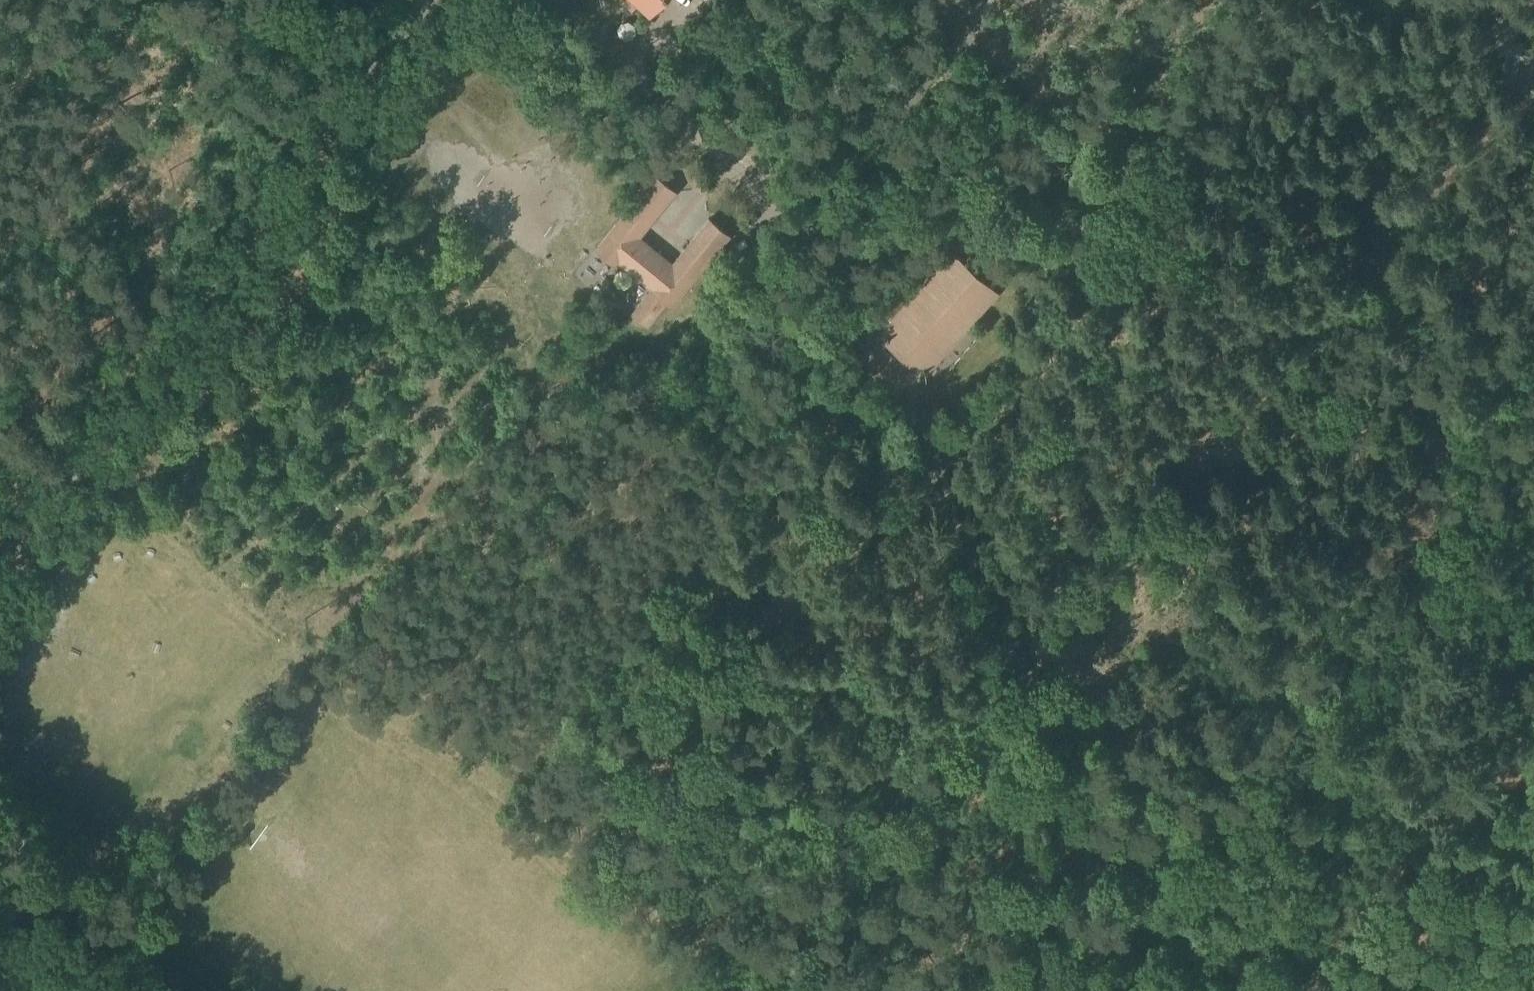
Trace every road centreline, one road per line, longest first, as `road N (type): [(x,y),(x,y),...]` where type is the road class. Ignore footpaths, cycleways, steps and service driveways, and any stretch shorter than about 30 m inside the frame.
road 1 (track): [(1016,668),(732,990)]
road 2 (track): [(213,990),(0,839)]
road 3 (track): [(317,151),(149,0)]
road 4 (track): [(0,204),(160,350)]

